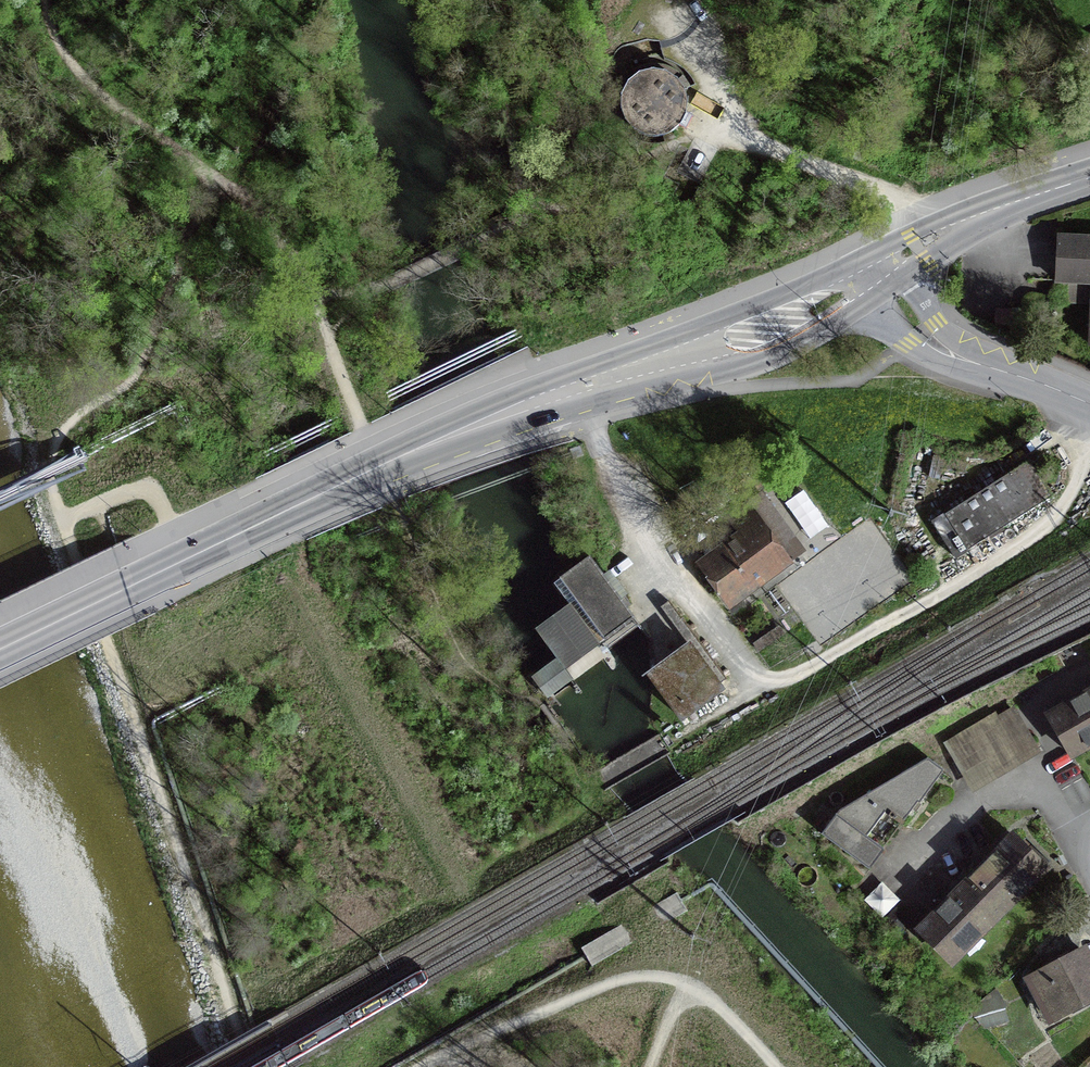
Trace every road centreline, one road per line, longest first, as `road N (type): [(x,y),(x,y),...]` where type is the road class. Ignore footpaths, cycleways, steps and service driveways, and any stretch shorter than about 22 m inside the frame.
road 1 (secondary): [(0,644),(417,449),(787,323),(877,270)]
road 2 (track): [(61,517),(225,996)]
road 3 (track): [(227,185),(177,251),(147,356),(119,394),(53,439),(45,484),(61,517)]
road 4 (track): [(227,185),(268,218),(315,293),(364,438)]
road 5 (tertiary): [(1089,405),(939,347),(877,270)]
road 6 (secondary): [(877,270),(937,232),(1089,175)]

